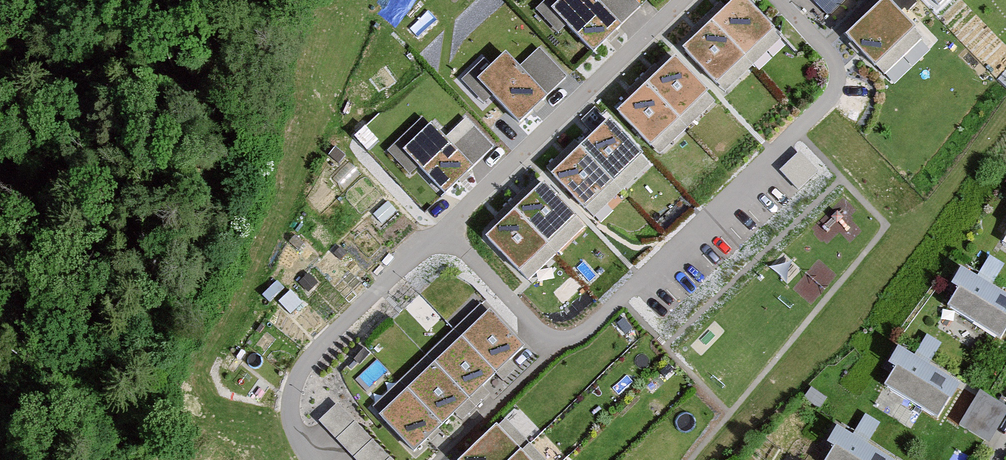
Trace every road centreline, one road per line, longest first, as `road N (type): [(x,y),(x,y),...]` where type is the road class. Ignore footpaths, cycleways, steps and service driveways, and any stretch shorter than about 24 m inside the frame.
road 1 (residential): [(444,228),(546,336),(565,340),(587,328),(828,103),(837,69),(775,0)]
road 2 (residential): [(444,228),(681,0)]
road 3 (residential): [(311,459),(292,420),(301,369),(444,228)]

